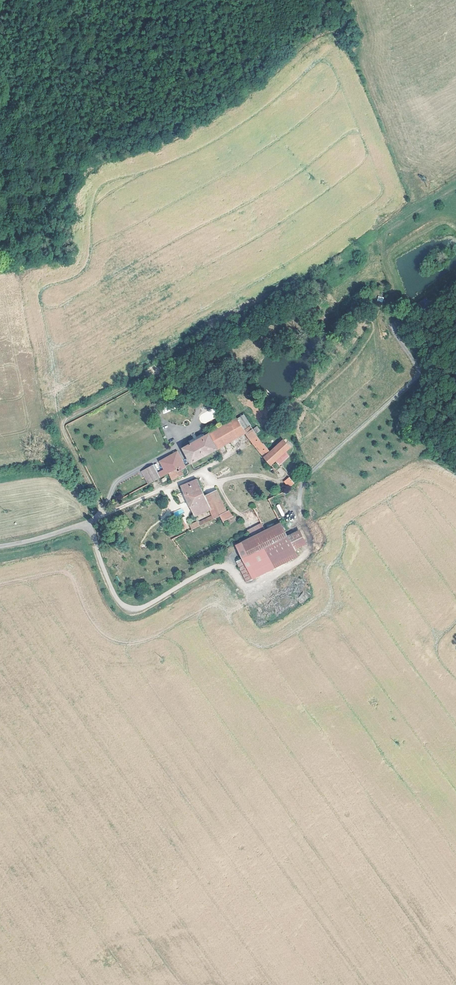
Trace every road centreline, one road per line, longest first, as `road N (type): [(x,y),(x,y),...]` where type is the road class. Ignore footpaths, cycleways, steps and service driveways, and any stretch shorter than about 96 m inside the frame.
road 1 (track): [(102,509),(62,422),(311,284),(455,189)]

